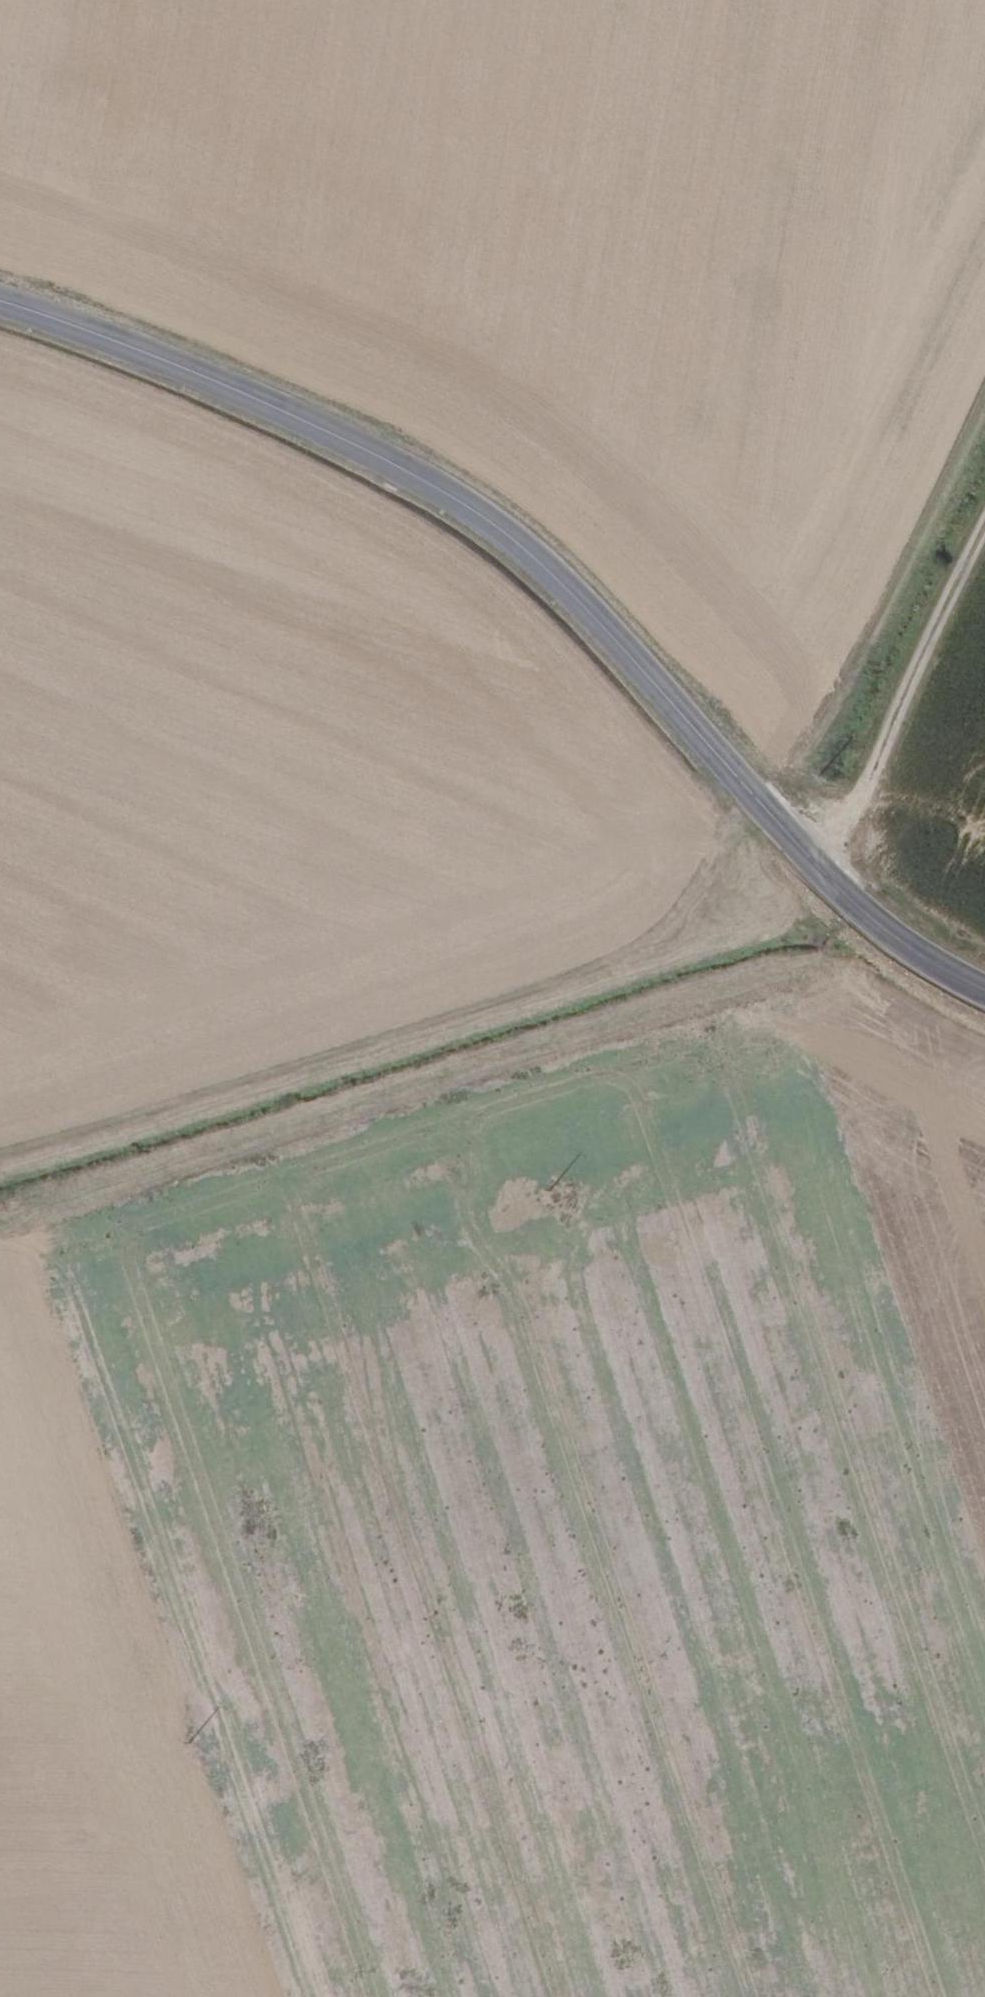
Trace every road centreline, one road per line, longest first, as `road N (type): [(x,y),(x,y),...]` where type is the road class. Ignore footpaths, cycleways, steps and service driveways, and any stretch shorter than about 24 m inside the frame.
road 1 (secondary): [(984,989),(924,958),(856,901),(577,600),(494,523),(340,433),(104,334),(0,301)]
road 2 (track): [(736,767),(658,943),(547,990),(117,1126),(0,1155)]
road 3 (track): [(984,524),(821,862)]

